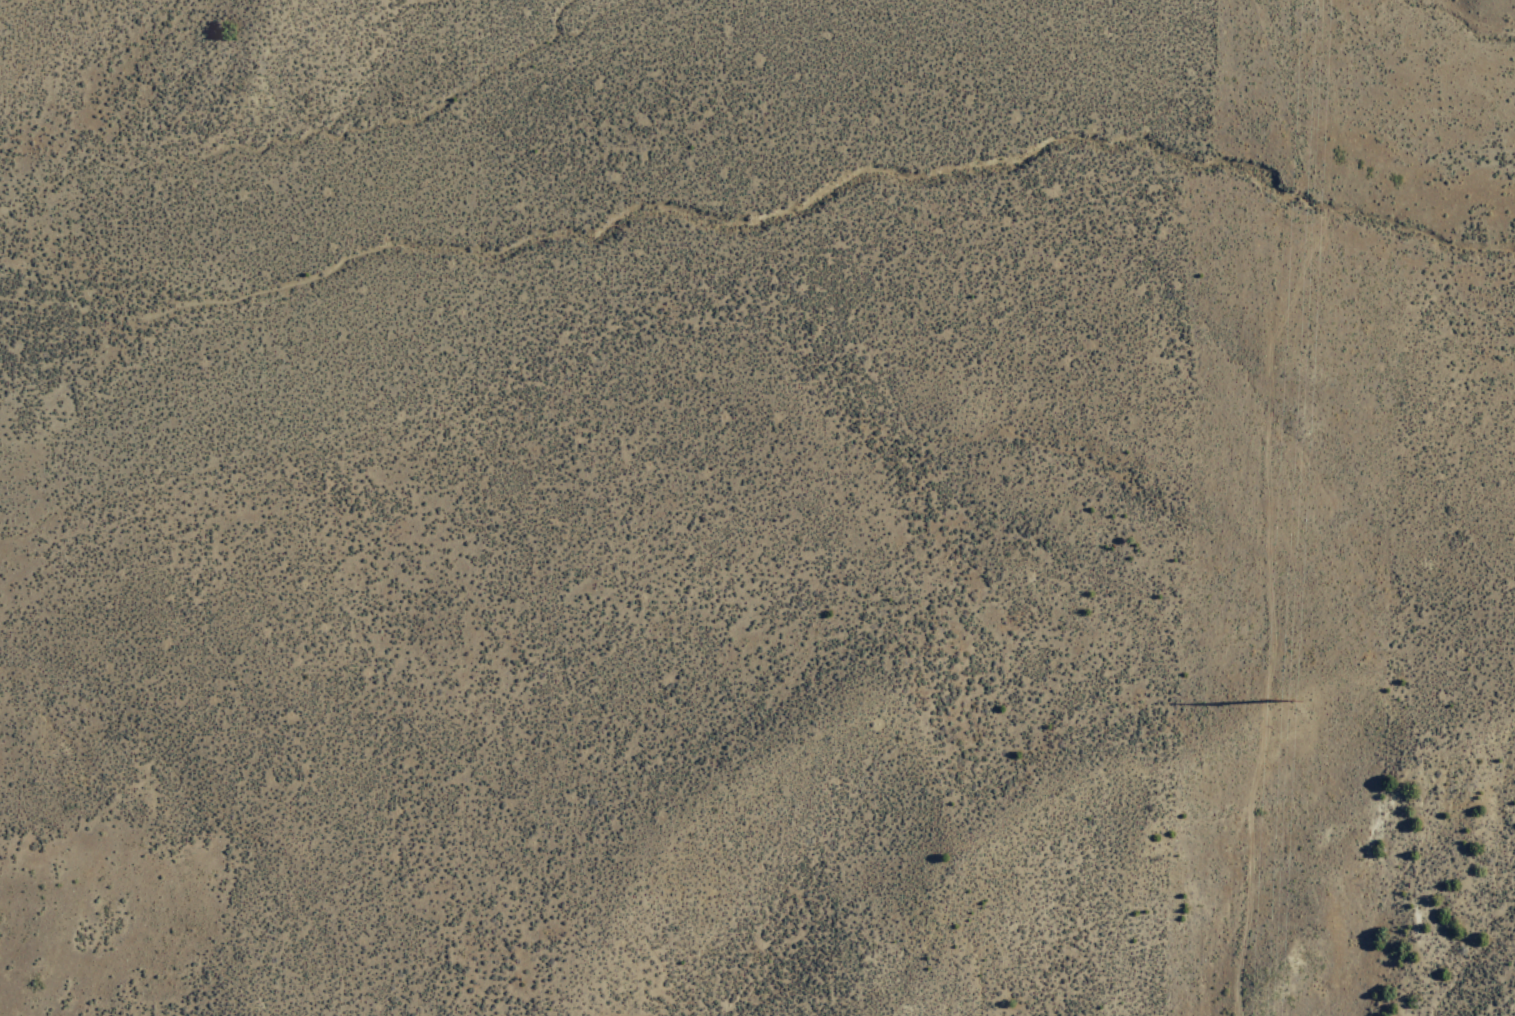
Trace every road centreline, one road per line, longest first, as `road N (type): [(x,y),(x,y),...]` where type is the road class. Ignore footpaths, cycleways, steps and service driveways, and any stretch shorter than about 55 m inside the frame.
road 1 (track): [(1291,0),(1255,699),(1239,811),(1245,912),(1228,1015)]

